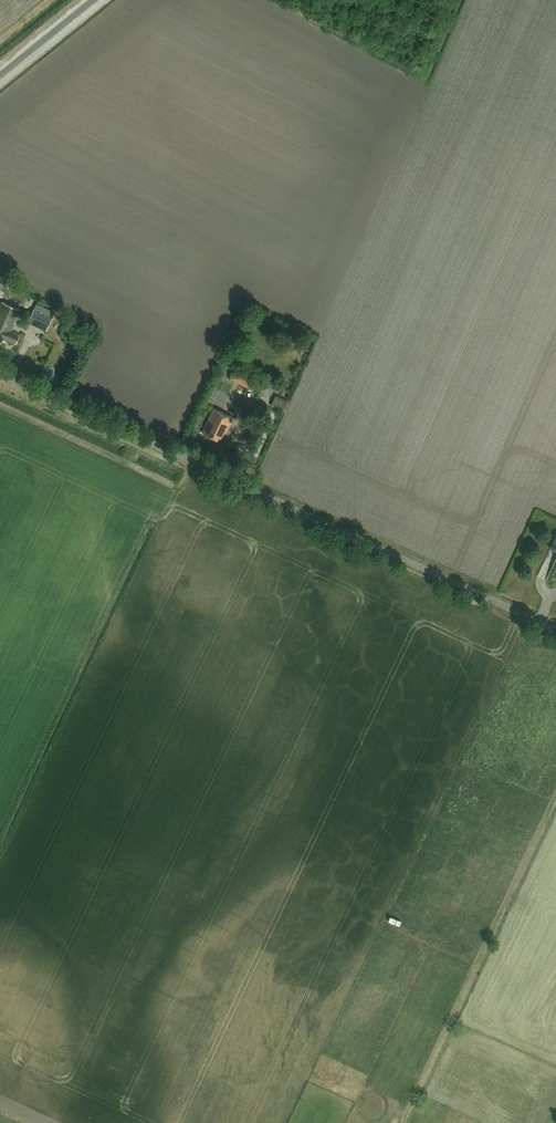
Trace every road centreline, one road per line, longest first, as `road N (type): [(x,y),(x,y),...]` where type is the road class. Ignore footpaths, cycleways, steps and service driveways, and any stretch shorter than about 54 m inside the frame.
road 1 (unclassified): [(555,631),(0,378)]

